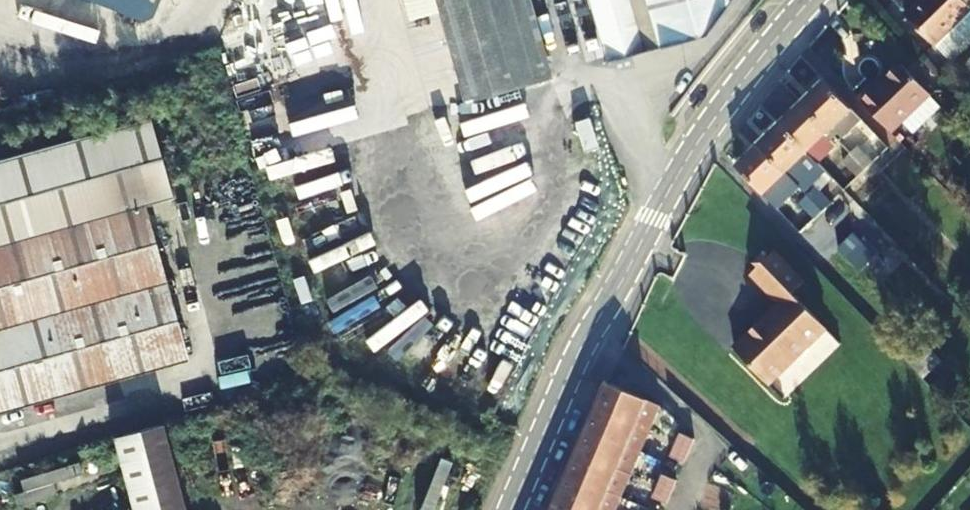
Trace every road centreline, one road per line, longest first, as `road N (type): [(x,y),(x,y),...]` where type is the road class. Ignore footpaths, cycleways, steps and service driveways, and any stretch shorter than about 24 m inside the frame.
road 1 (tertiary): [(808,0),(682,164),(569,369),(508,509)]

